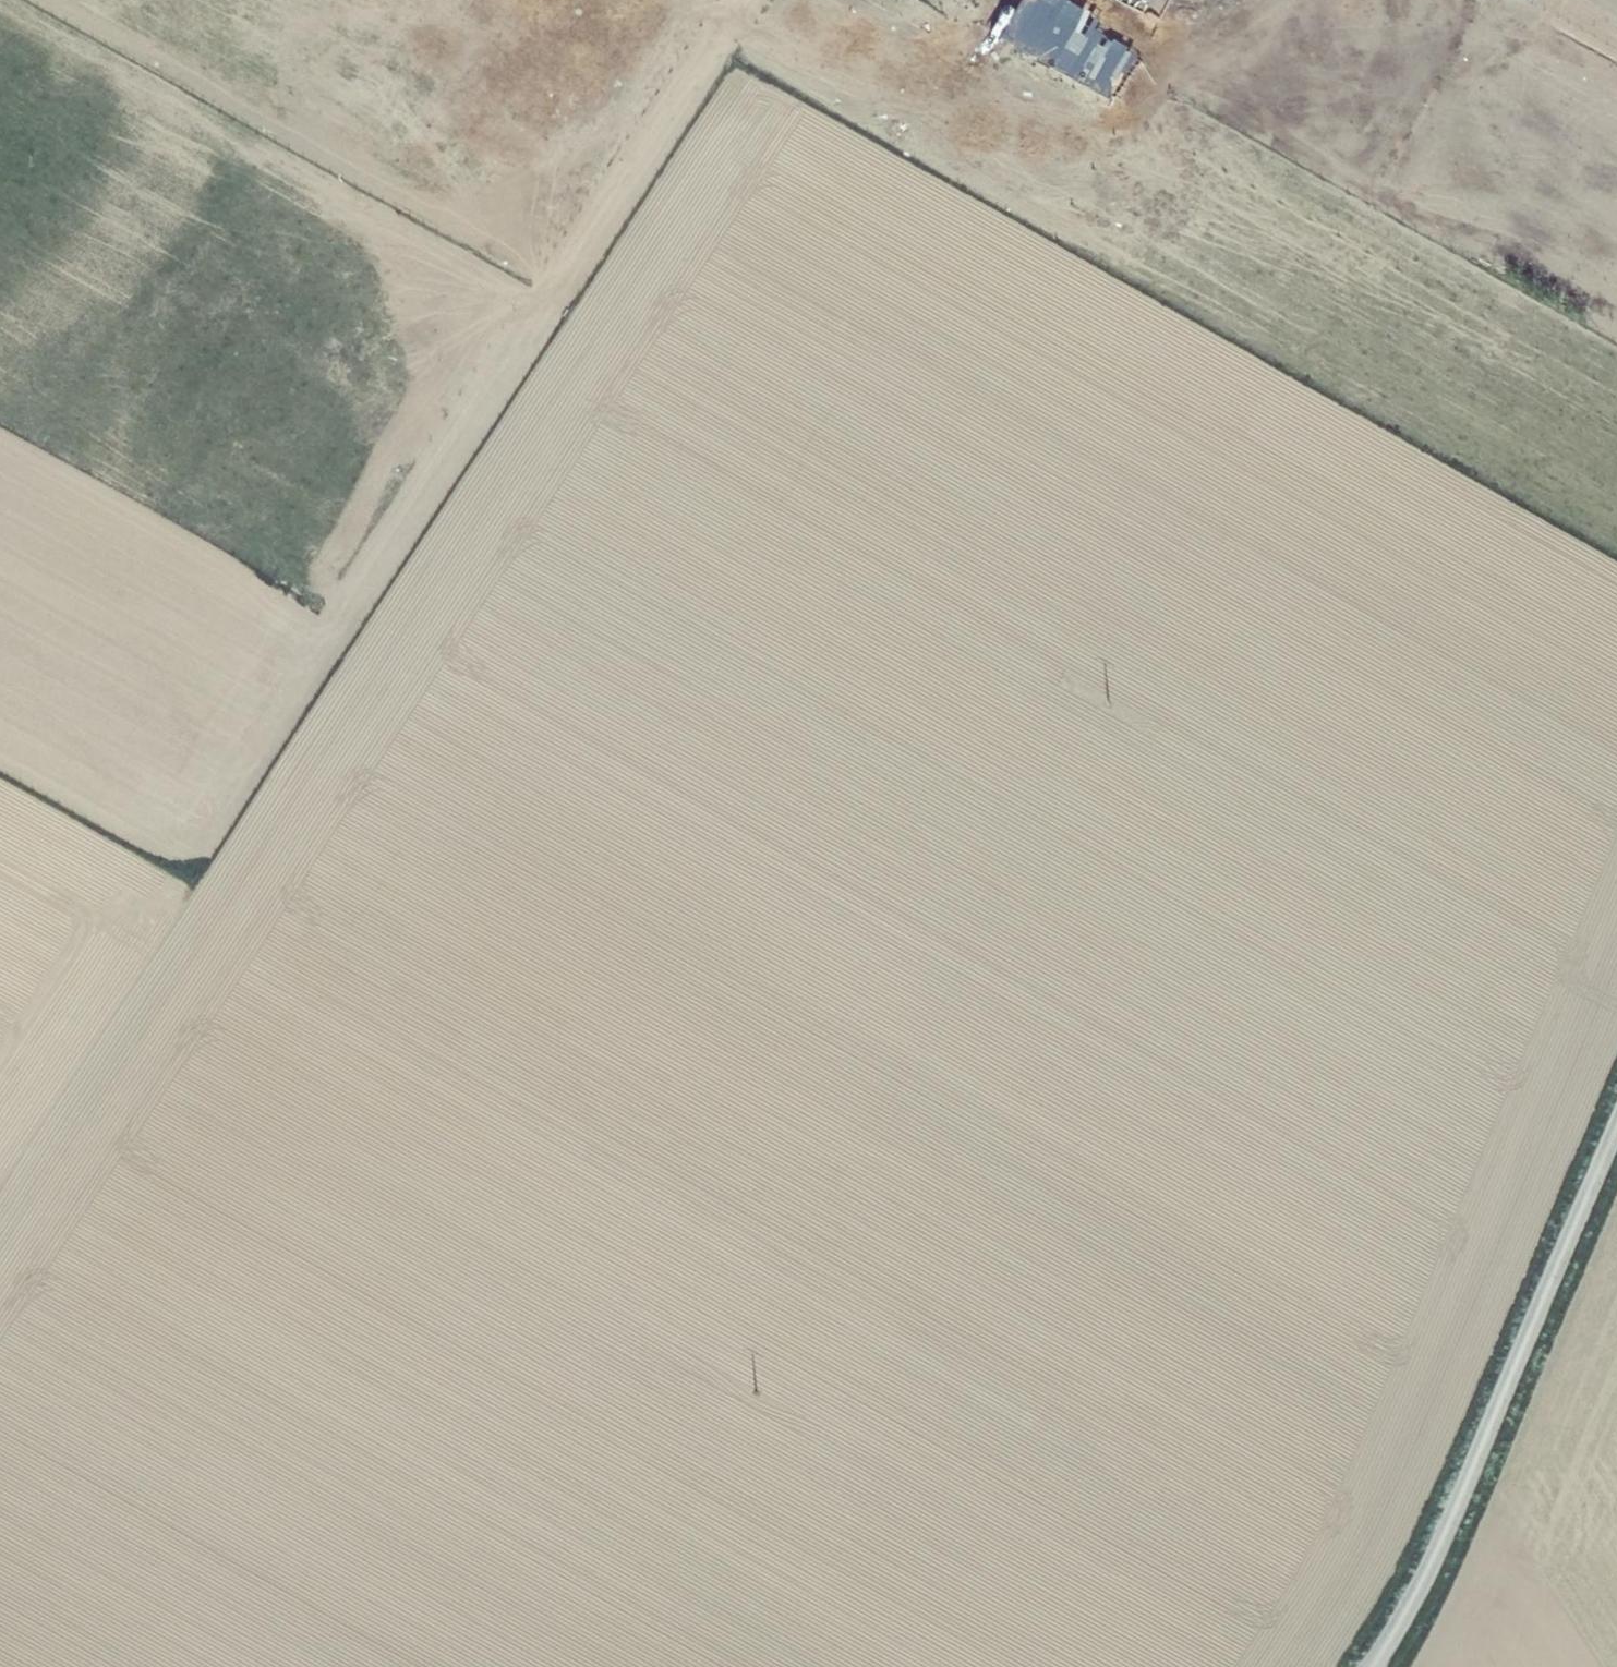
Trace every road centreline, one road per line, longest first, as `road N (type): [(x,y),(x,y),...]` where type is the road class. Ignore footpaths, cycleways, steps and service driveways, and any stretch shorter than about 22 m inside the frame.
road 1 (unclassified): [(1616,1124),(1443,1538),(1372,1666)]

